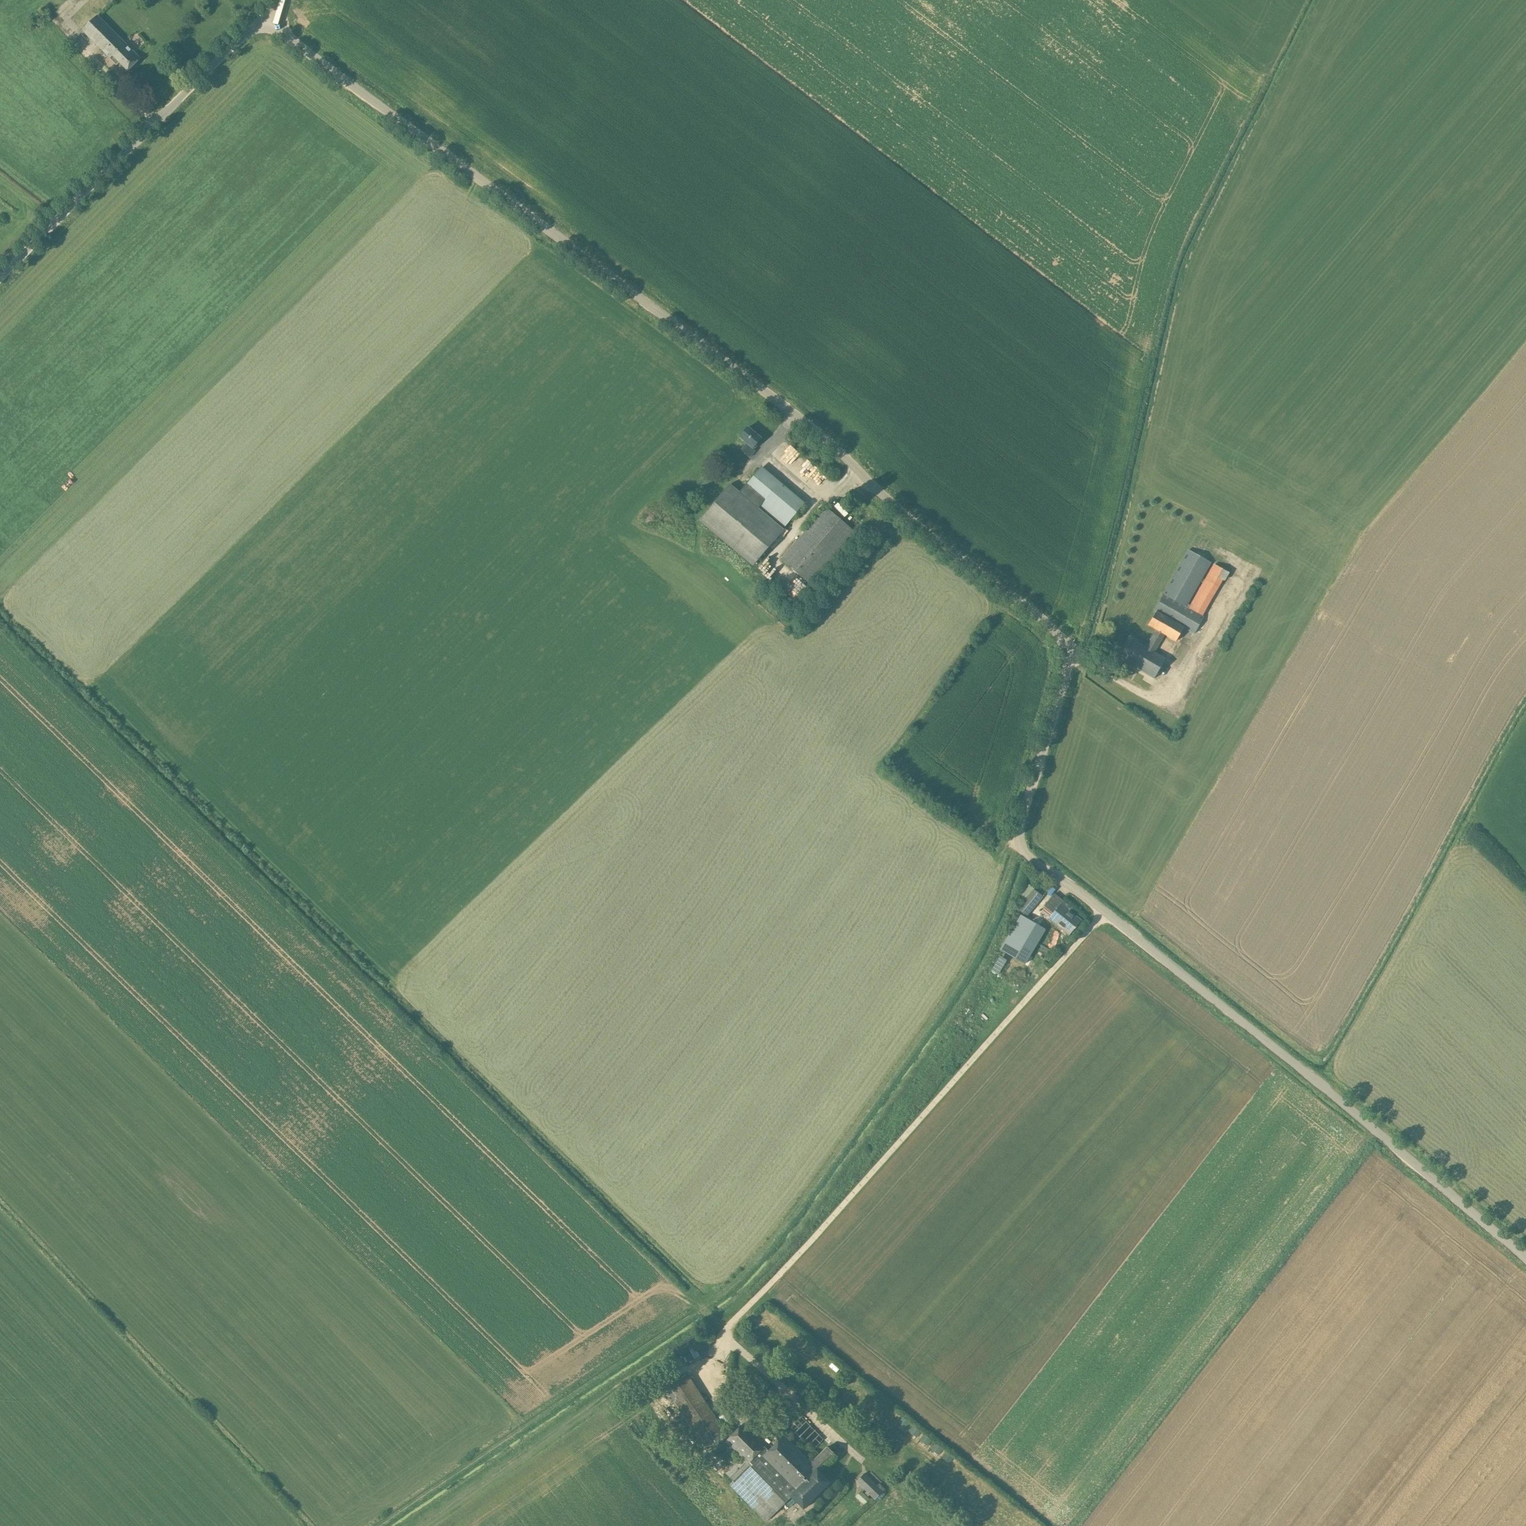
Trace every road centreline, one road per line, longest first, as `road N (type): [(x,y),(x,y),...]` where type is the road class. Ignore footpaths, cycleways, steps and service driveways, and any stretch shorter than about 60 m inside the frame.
road 1 (unclassified): [(1106,912),(1040,862),(1018,832),(1020,804),(1064,667),(1062,641),(1046,619),(928,530),(813,425),(263,19)]
road 2 (track): [(696,1308),(688,1288),(0,620)]
road 3 (unclassified): [(726,1329),(1106,912)]
road 4 (unclassified): [(1525,1257),(1106,912)]
road 5 (unclassified): [(0,279),(263,19)]

